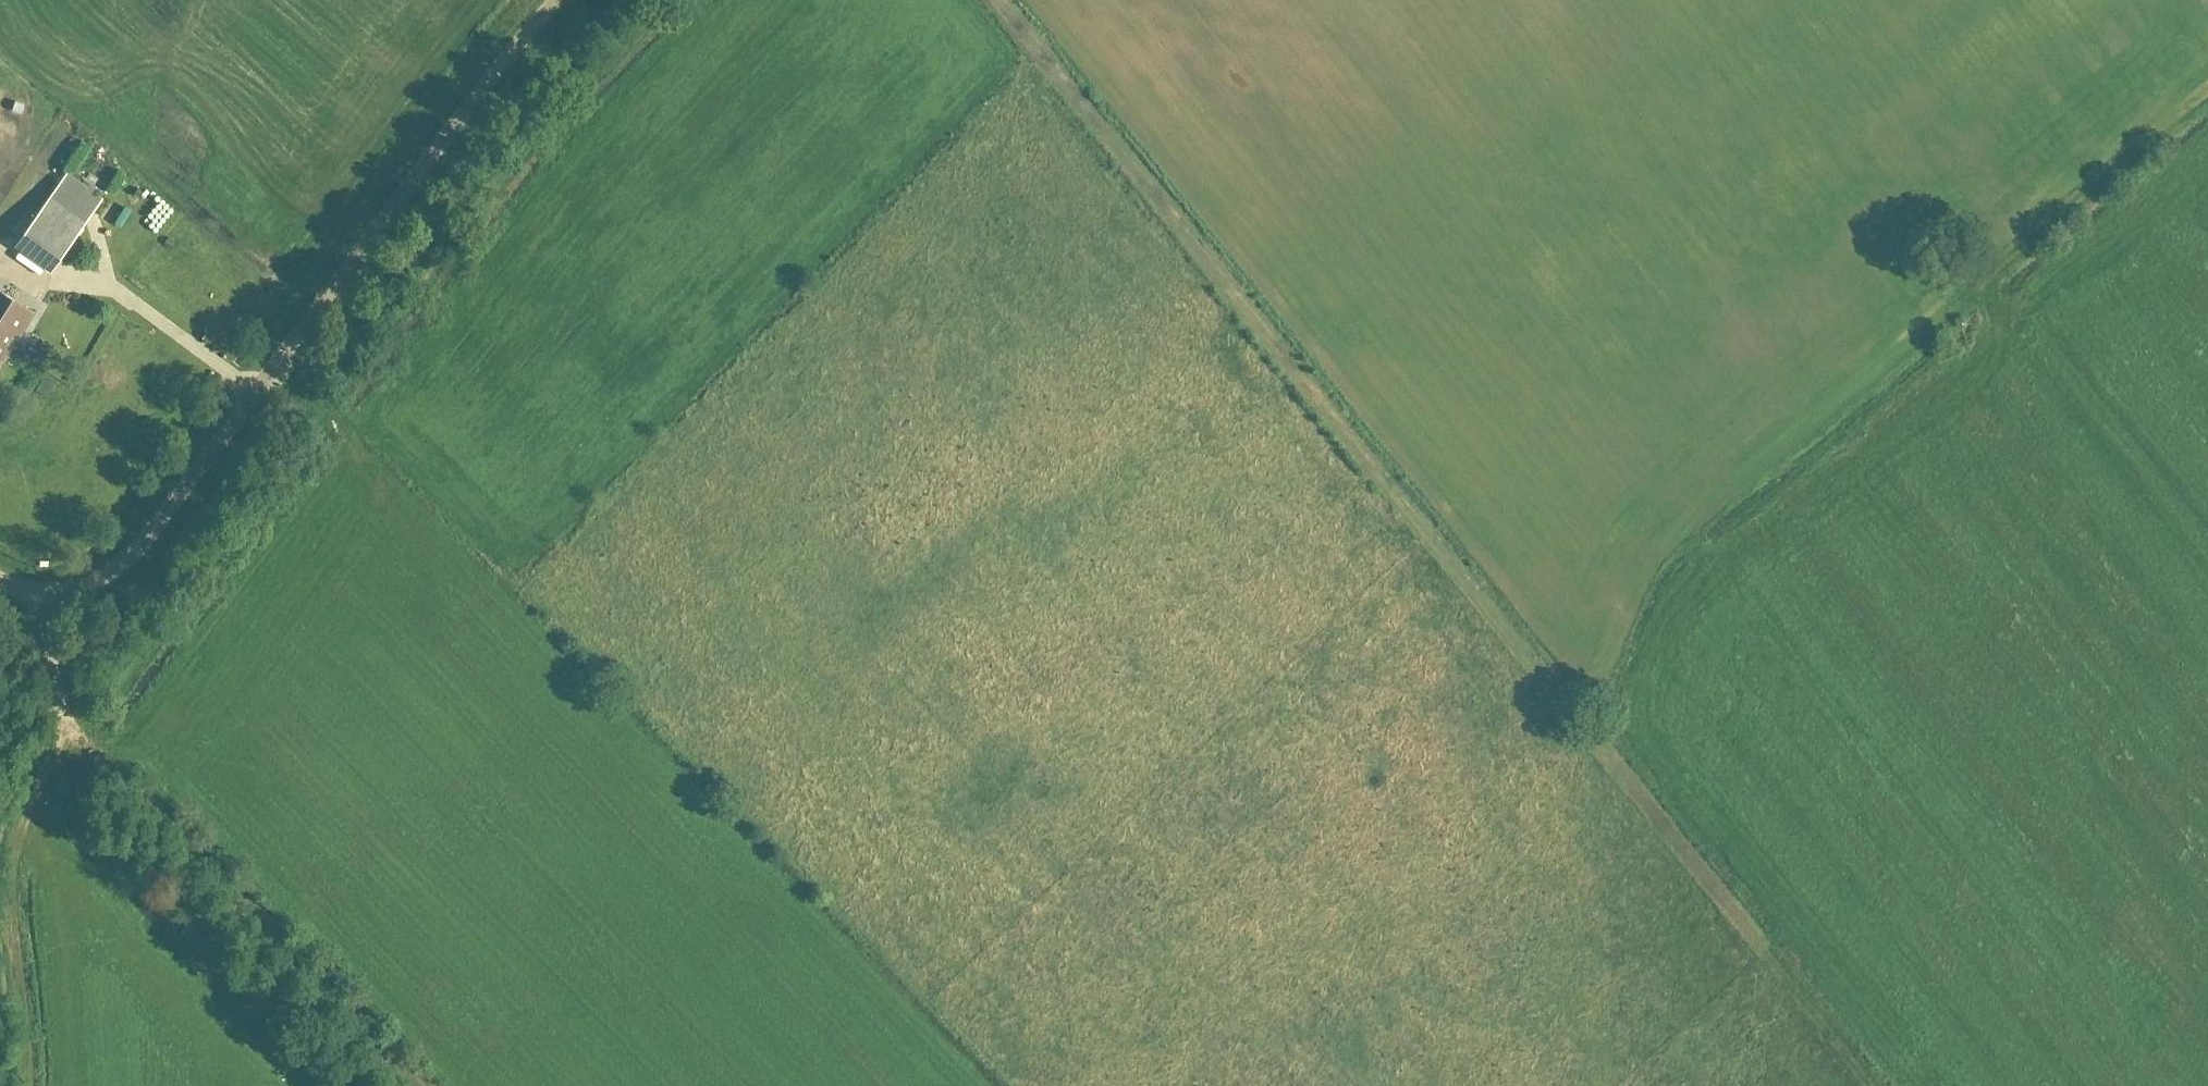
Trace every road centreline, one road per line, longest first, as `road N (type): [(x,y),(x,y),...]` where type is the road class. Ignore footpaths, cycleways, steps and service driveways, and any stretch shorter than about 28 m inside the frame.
road 1 (track): [(1868,1085),(998,0)]
road 2 (unclassified): [(41,595),(81,589),(137,547),(558,0)]
road 3 (track): [(70,722),(16,835),(29,1085)]
road 4 (track): [(2207,92),(1969,295)]

